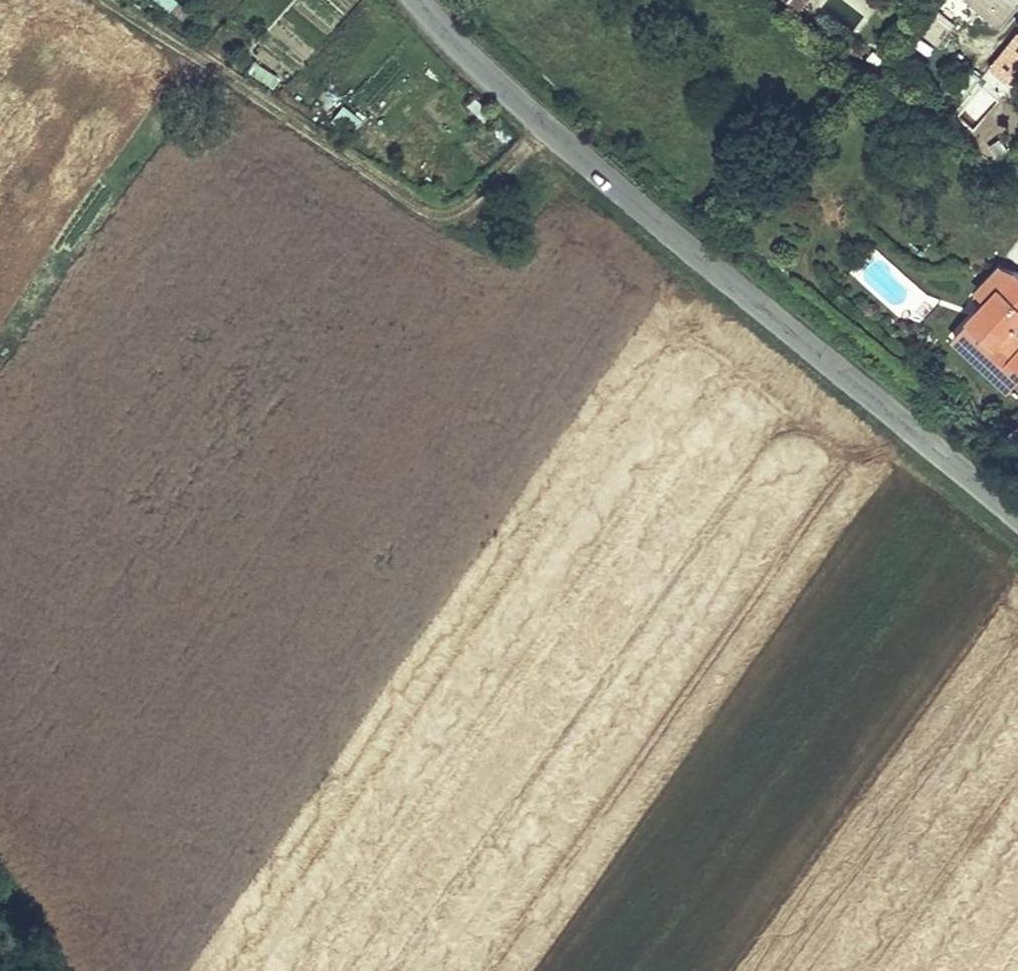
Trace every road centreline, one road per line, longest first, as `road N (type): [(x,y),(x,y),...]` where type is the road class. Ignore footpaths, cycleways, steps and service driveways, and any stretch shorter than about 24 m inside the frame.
road 1 (residential): [(417,0),(562,143),(1017,517)]

